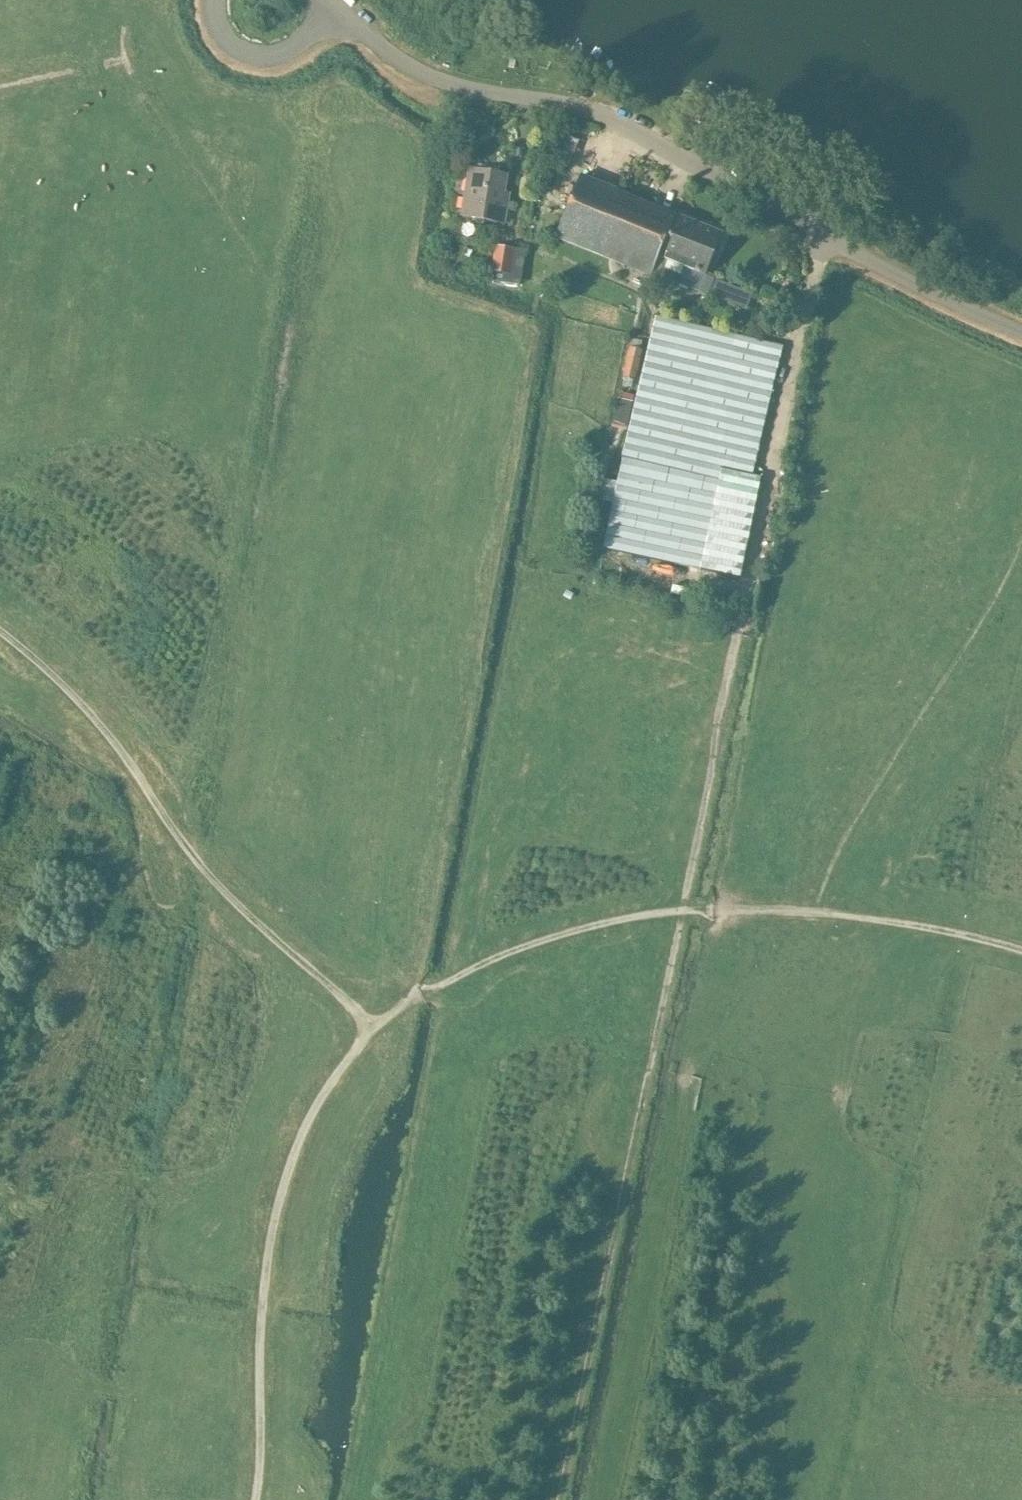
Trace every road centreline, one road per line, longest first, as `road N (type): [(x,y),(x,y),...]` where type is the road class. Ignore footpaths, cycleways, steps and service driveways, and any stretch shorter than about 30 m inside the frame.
road 1 (unclassified): [(1021,334),(615,122),(415,70),(334,12)]
road 2 (unclassified): [(215,0),(225,40),(250,55),(277,55),(334,12)]

